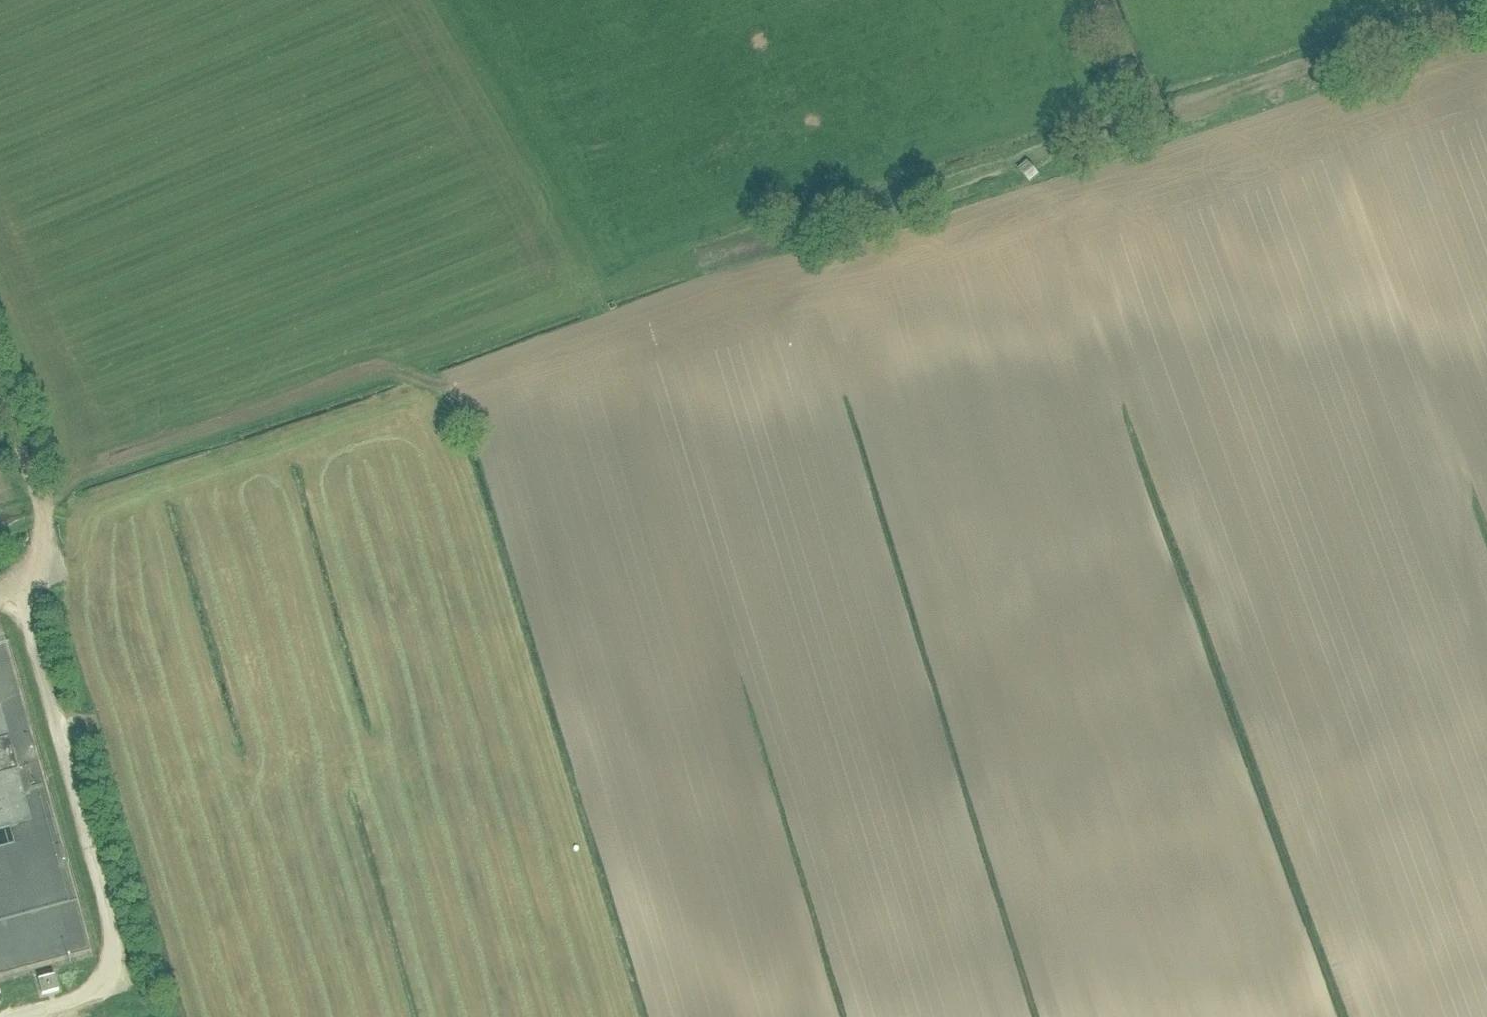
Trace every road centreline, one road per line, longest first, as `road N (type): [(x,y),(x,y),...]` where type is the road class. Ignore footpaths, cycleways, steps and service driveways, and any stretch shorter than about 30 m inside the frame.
road 1 (track): [(1486,13),(1051,146),(43,490)]
road 2 (track): [(1096,0),(1140,118)]

